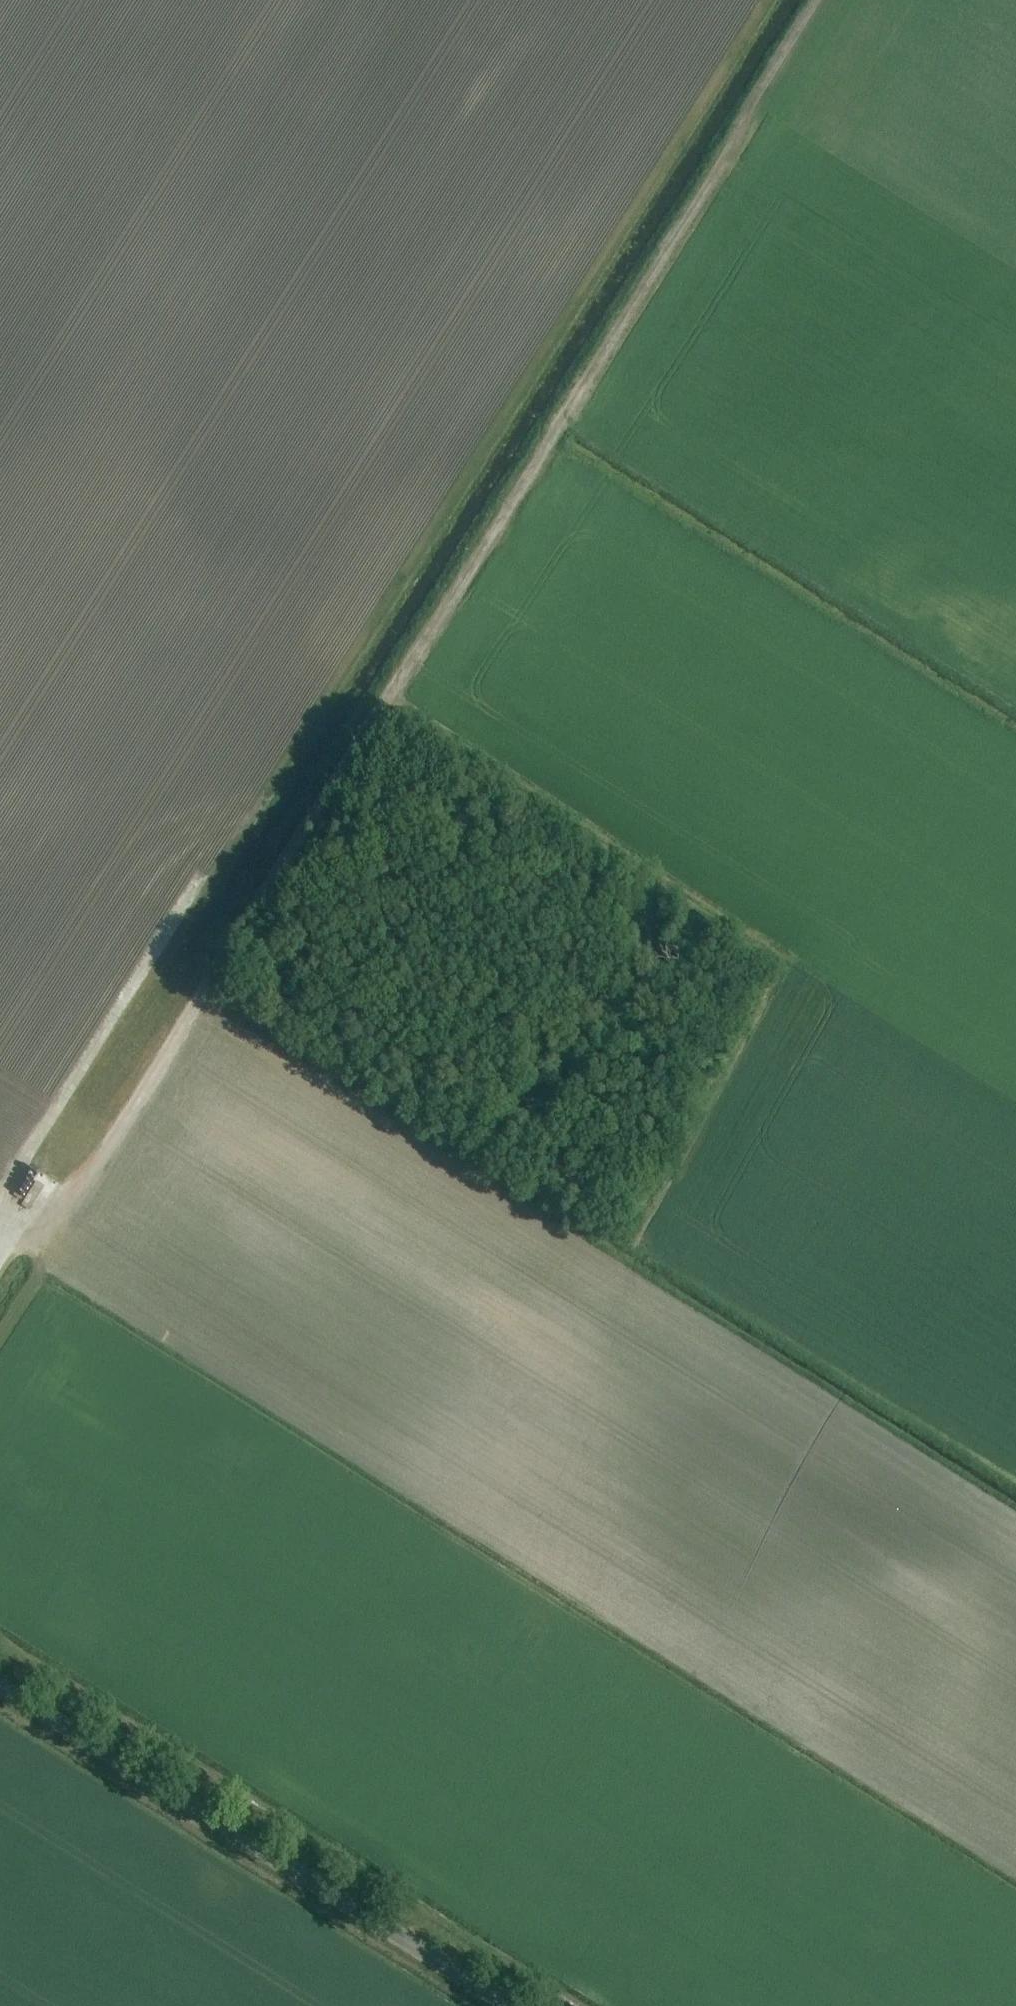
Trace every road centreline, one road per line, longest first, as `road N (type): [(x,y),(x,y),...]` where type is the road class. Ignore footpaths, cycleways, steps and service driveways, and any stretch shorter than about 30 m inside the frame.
road 1 (track): [(0,1256),(15,1233),(86,1179),(825,0)]
road 2 (unclassified): [(512,2005),(0,1685)]

